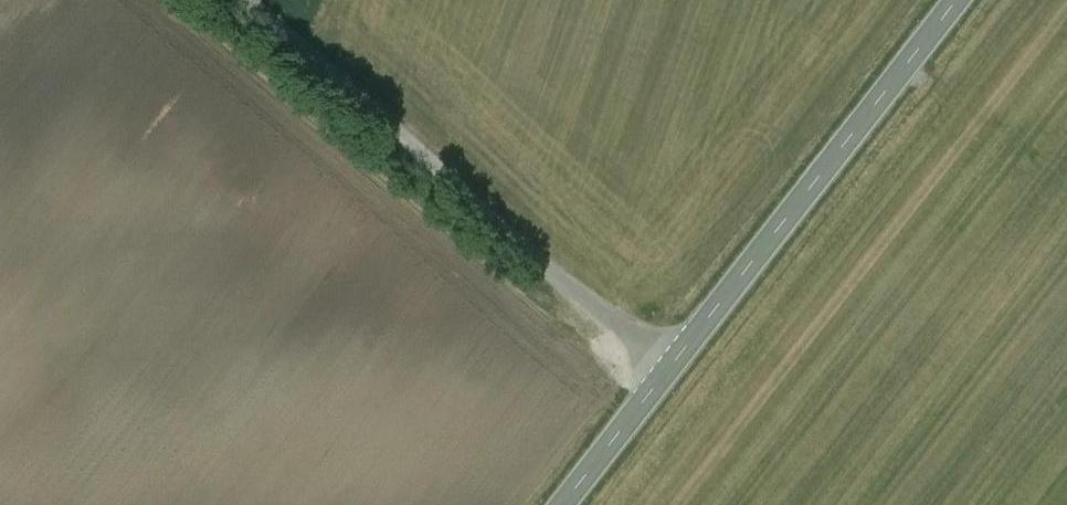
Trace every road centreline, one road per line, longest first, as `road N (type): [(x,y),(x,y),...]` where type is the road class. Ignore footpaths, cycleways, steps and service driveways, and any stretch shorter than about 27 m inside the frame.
road 1 (secondary): [(563,504),(956,0)]
road 2 (track): [(234,0),(670,367)]

